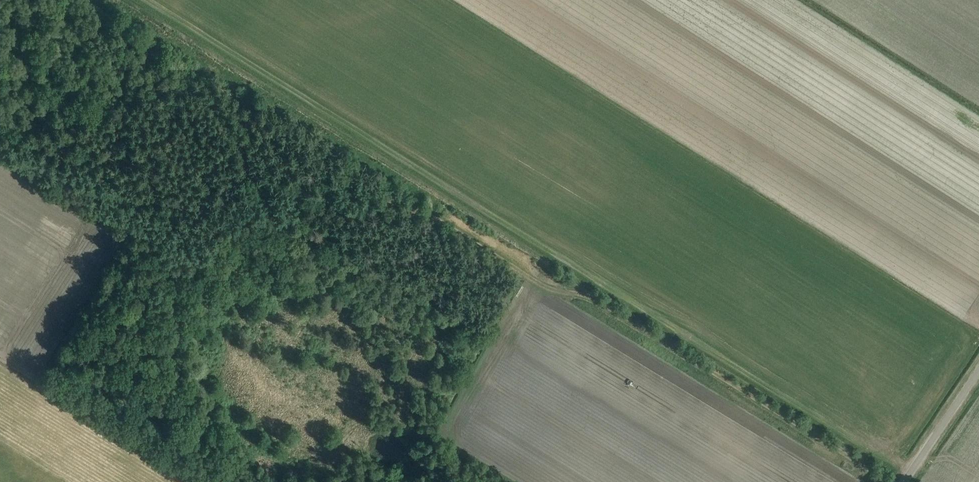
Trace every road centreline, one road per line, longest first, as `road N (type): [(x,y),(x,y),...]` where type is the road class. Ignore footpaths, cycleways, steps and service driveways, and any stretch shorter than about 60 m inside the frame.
road 1 (track): [(200,481),(0,358)]
road 2 (unclassified): [(904,481),(978,370)]

